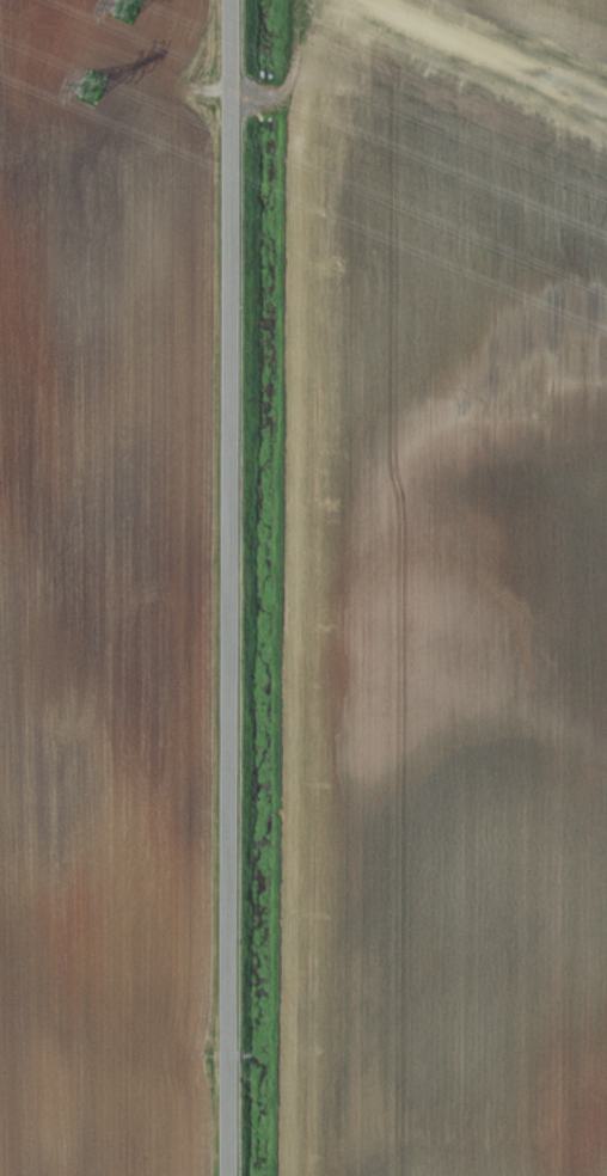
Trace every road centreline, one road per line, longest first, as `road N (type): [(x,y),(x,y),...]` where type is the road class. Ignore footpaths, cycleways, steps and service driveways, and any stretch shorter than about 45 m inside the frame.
road 1 (residential): [(238,0),(237,1175)]

